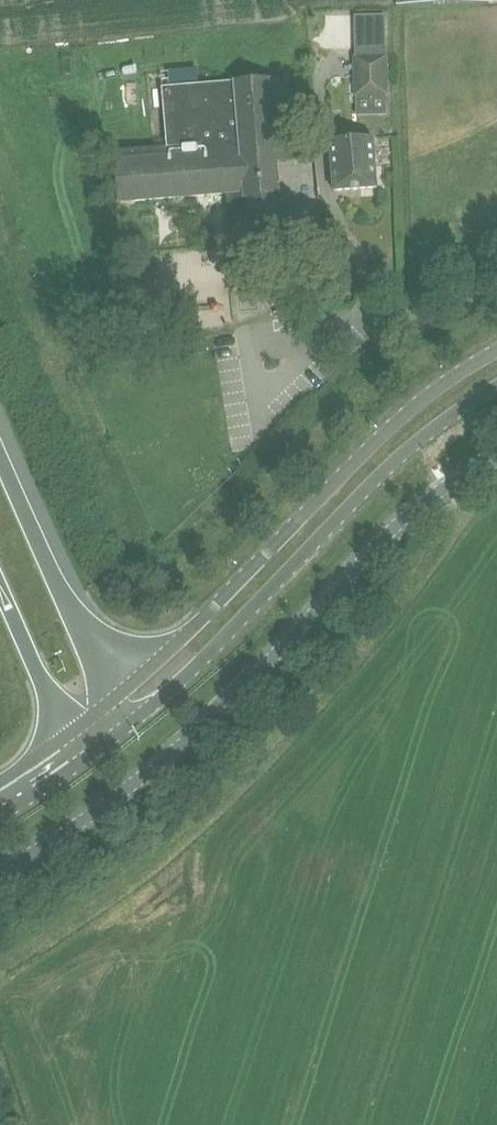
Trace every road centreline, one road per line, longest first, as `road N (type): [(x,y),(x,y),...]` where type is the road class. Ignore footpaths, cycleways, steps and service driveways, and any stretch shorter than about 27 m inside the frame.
road 1 (unclassified): [(0,870),(138,778),(262,669),(397,525),(496,460)]
road 2 (secondary): [(107,742),(187,673),(397,457),(496,387)]
road 3 (secondary): [(496,351),(382,437),(117,697)]
road 4 (unclassified): [(496,276),(362,319),(248,338),(257,387)]
road 5 (motorway): [(117,697),(0,448)]
road 6 (motorway): [(0,580),(70,736)]
road 7 (secondary): [(0,814),(107,742)]

